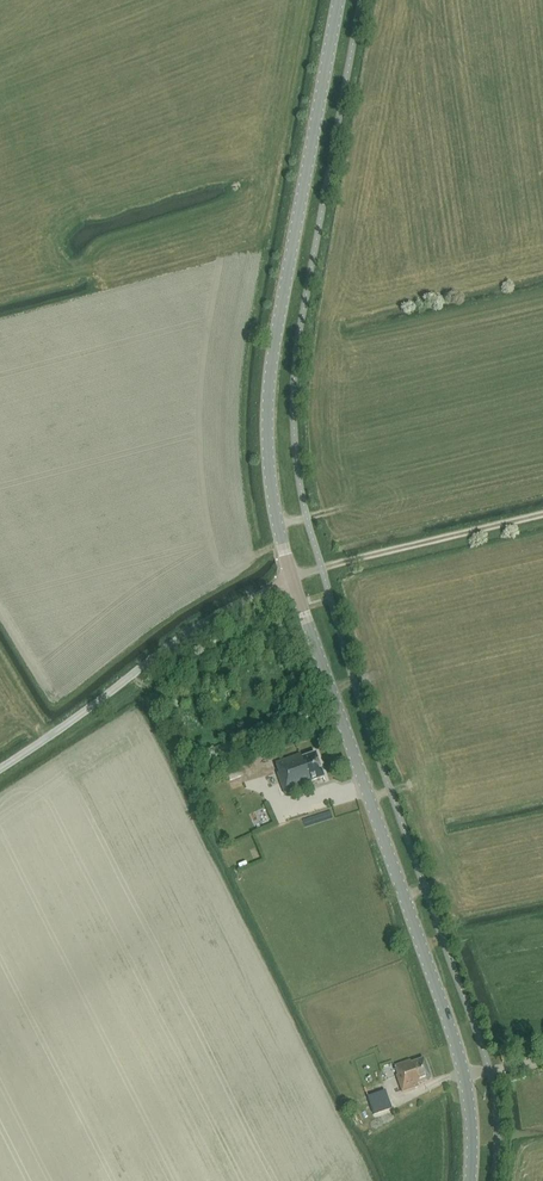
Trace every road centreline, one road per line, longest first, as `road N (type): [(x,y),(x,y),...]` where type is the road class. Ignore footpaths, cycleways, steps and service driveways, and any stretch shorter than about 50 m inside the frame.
road 1 (secondary): [(469,1180),(469,1115),(454,1040),(292,580)]
road 2 (secondary): [(292,580),(271,487),(268,396),(338,0)]
road 3 (unclassified): [(0,768),(205,621),(292,580)]
road 4 (track): [(321,568),(542,515)]

